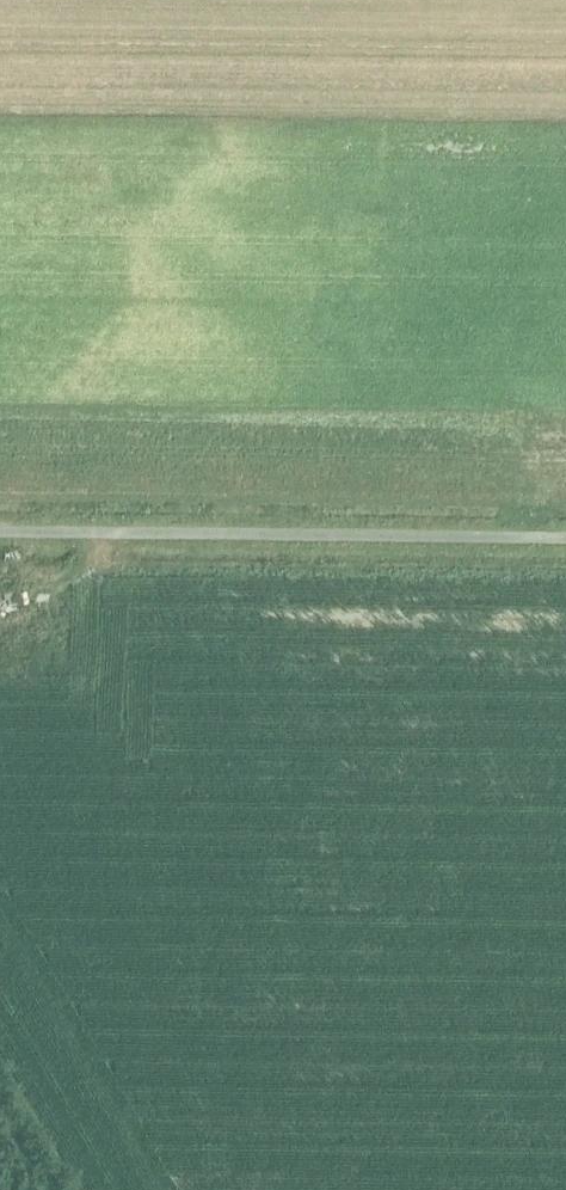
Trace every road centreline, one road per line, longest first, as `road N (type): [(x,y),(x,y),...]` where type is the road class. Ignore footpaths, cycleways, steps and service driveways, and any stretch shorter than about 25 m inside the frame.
road 1 (unclassified): [(565,544),(0,538)]

